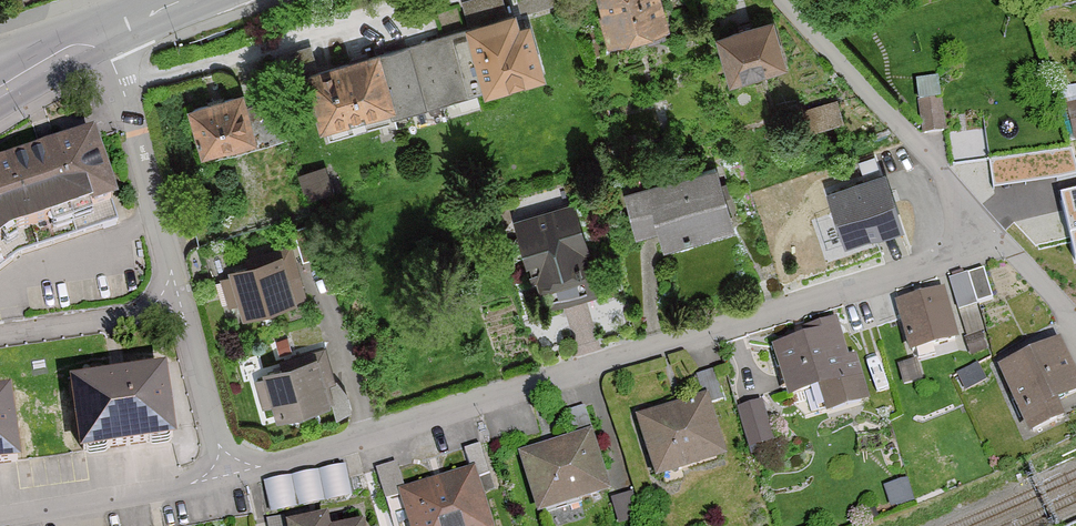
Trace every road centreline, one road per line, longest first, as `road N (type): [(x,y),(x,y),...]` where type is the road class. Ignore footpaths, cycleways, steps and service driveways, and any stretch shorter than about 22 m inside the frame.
road 1 (residential): [(231,474),(952,260),(990,230)]
road 2 (residential): [(778,0),(990,230)]
road 3 (residential): [(102,35),(185,314)]
road 4 (residential): [(231,474),(0,525)]
road 5 (residential): [(185,314),(0,338)]
road 6 (residential): [(185,314),(231,474)]
road 7 (residential): [(990,230),(1075,320)]

